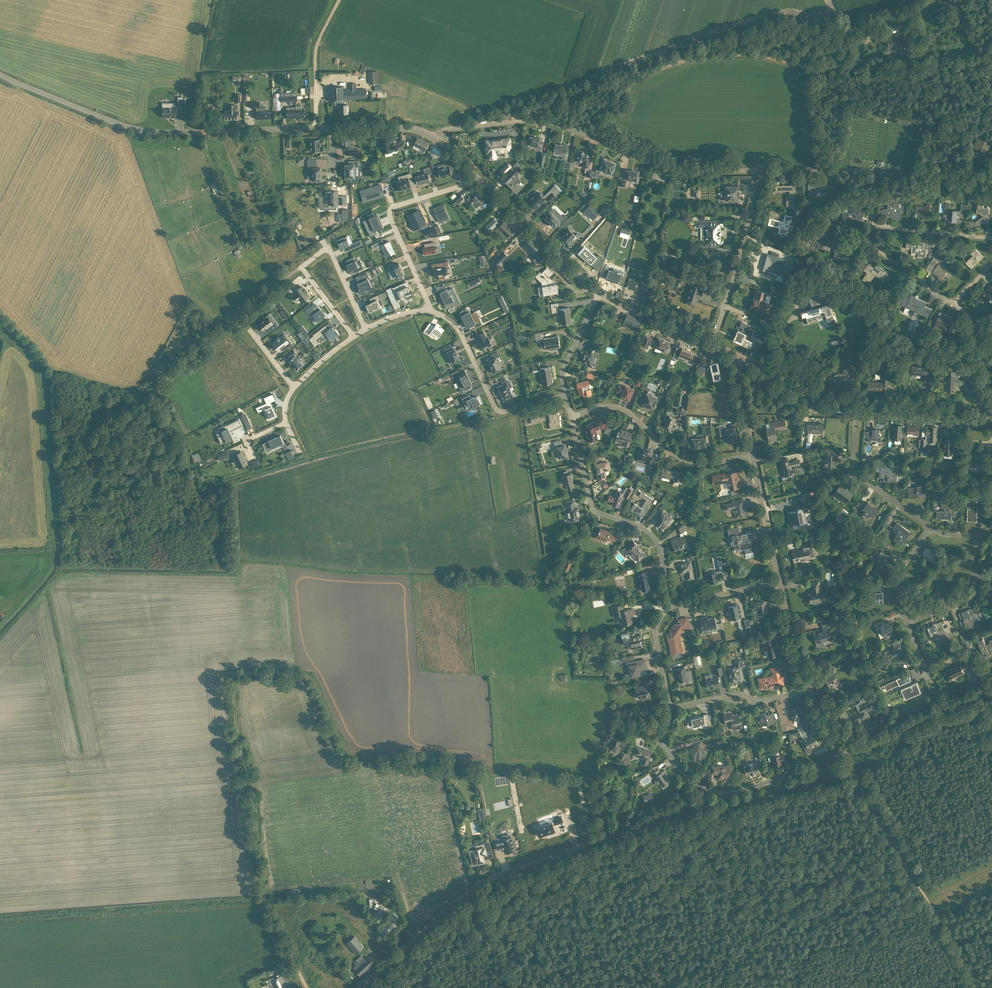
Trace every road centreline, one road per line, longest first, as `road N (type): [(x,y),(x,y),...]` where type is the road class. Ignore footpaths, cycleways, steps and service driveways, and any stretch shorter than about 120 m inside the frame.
road 1 (track): [(301,266),(158,388),(198,485),(498,410)]
road 2 (track): [(532,120),(554,101),(684,61),(752,54),(813,69),(860,69),(978,52)]
road 3 (unclassified): [(359,987),(478,884),(696,807),(708,790)]
road 4 (tertiary): [(330,128),(142,131),(0,75)]
road 5 (unclassified): [(761,170),(673,167),(532,120),(444,130),(435,138)]
road 6 (residential): [(672,605),(655,538),(592,508),(571,416)]
road 7 (residential): [(366,329),(329,247),(301,266),(355,336)]
road 8 (residential): [(752,454),(698,463),(667,449),(619,408),(571,416)]
road 9 (residential): [(479,179),(391,210),(429,310)]
road 10 (residential): [(566,395),(498,410),(455,325),(429,310)]
road 11 (tertiary): [(599,292),(479,179)]
road 12 (residential): [(931,527),(854,474),(855,412)]
road 13 (unclassified): [(708,790),(742,790),(845,755)]
road 14 (tertiary): [(991,420),(855,412)]
road 15 (track): [(339,0),(318,43),(315,128)]
road 16 (unclassified): [(779,583),(752,454)]
road 17 (tertiary): [(855,412),(818,406),(741,356)]
road 18 (residential): [(907,624),(970,594),(977,536)]
road 19 (tertiary): [(712,344),(599,292)]
road 20 (residential): [(991,238),(870,226)]

